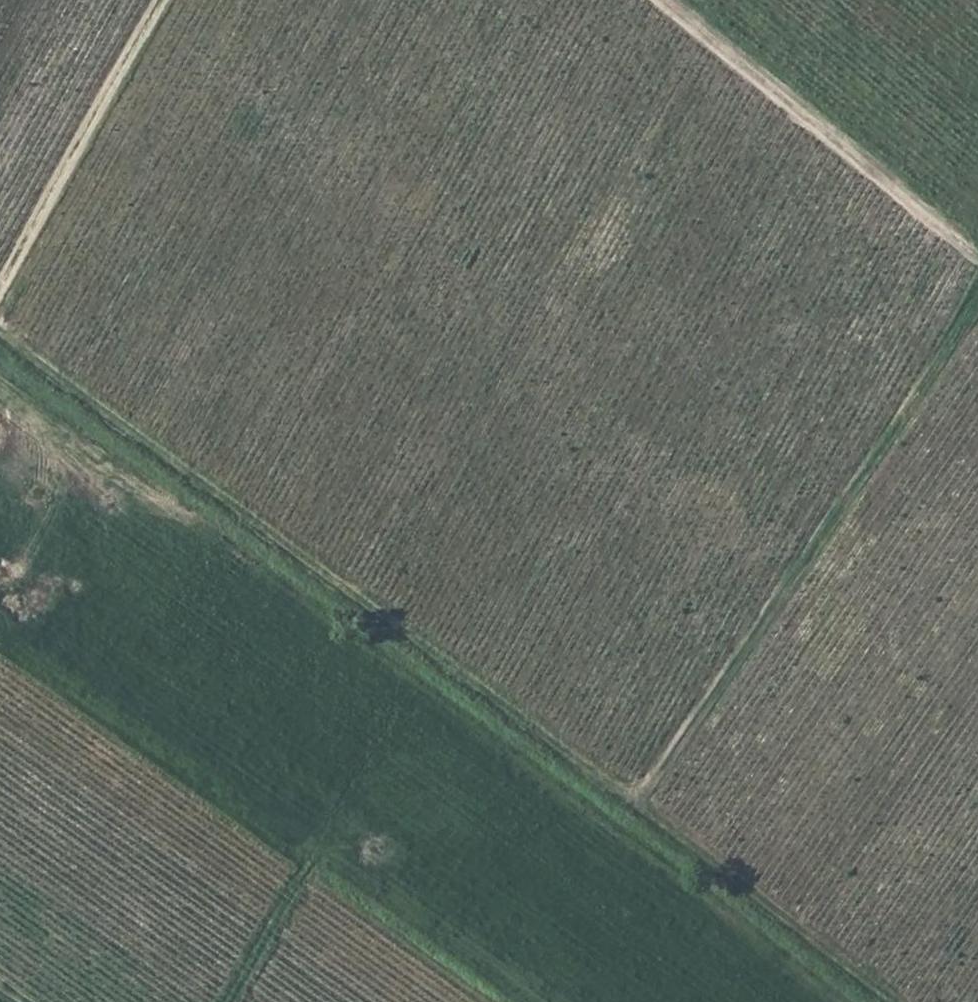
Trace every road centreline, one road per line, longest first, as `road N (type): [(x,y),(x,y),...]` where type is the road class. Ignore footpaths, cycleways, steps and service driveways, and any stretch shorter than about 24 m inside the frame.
road 1 (track): [(977,259),(664,0)]
road 2 (track): [(0,282),(158,0)]

